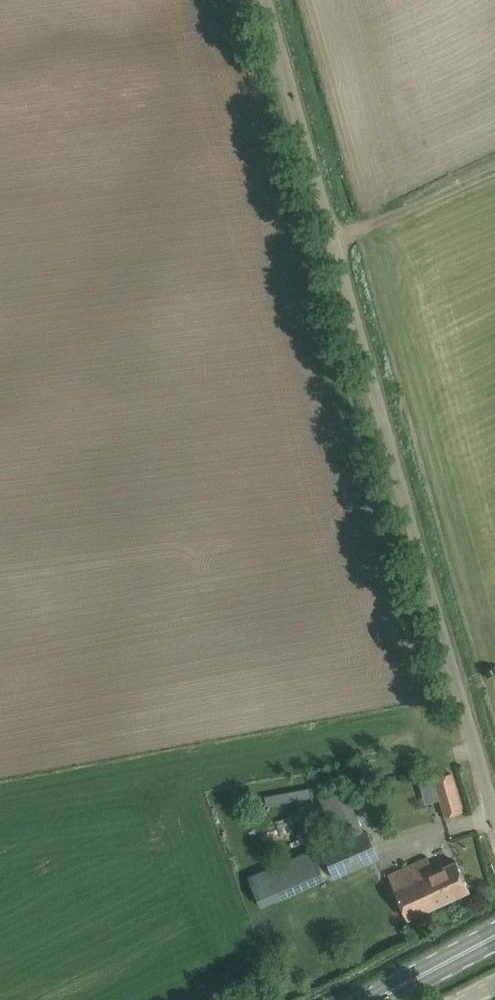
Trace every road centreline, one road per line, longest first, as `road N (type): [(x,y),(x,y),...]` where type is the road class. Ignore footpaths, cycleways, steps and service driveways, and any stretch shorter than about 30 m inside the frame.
road 1 (unclassified): [(494,817),(266,0)]
road 2 (track): [(494,172),(333,240)]
road 3 (primary): [(361,999),(494,931)]

